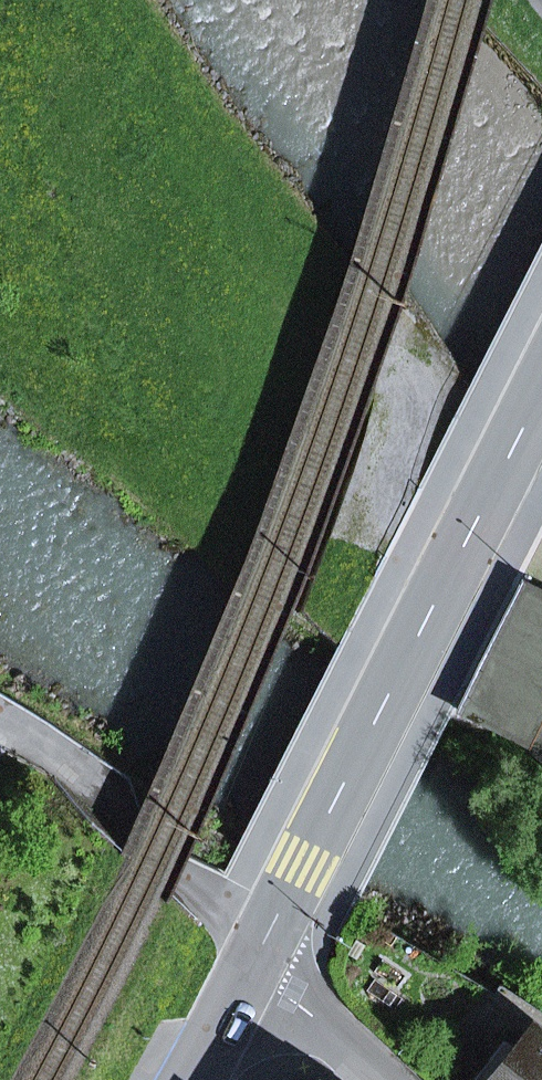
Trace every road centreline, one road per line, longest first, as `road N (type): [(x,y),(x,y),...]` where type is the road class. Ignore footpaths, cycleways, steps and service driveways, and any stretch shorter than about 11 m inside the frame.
road 1 (tertiary): [(254,969),(541,391)]
road 2 (track): [(455,565),(410,542),(397,486),(407,419),(379,382),(287,327)]
road 3 (residential): [(254,969),(376,1079)]
road 4 (tertiary): [(192,1079),(254,969)]

